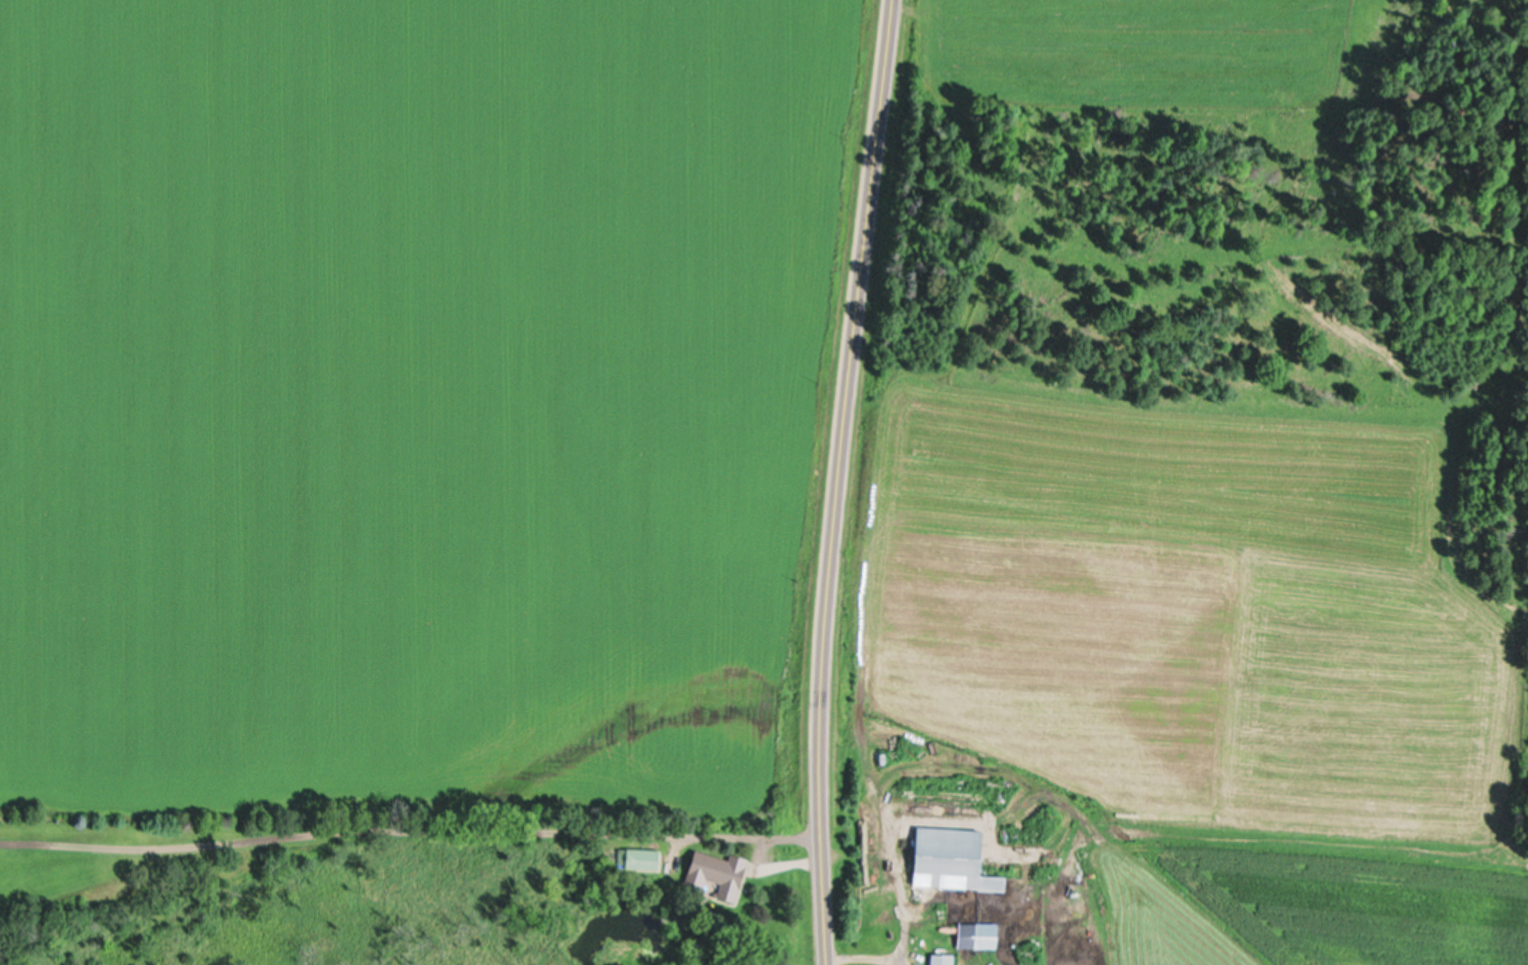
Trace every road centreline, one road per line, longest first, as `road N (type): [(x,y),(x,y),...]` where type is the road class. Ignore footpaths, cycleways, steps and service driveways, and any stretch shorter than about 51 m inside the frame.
road 1 (secondary): [(829,964),(824,666),(838,461),(894,0)]

